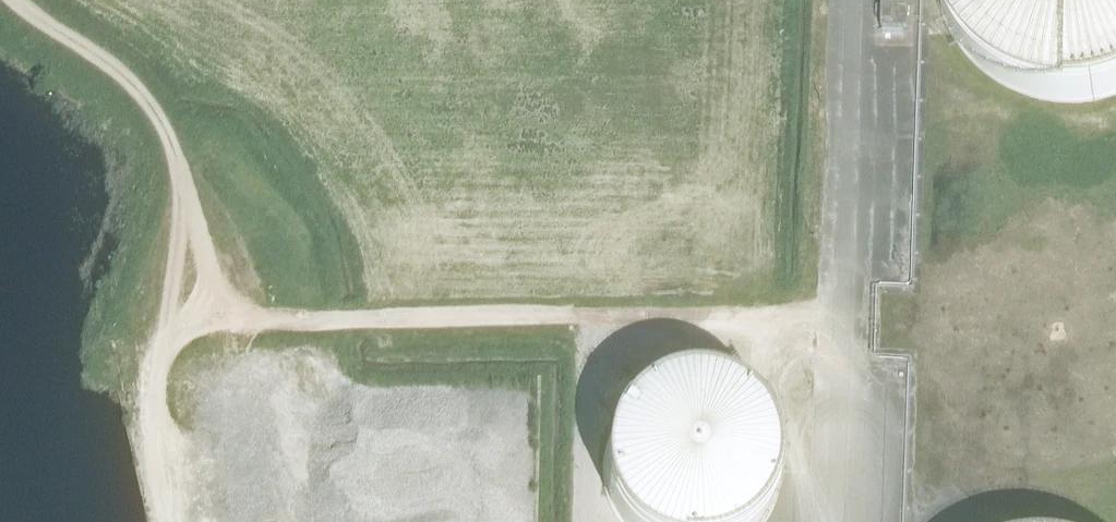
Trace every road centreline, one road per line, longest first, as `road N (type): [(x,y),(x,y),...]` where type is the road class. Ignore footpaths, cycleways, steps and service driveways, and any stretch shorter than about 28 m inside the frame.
road 1 (track): [(15,0),(134,85),(175,151),(224,286),(266,315),(843,309)]

